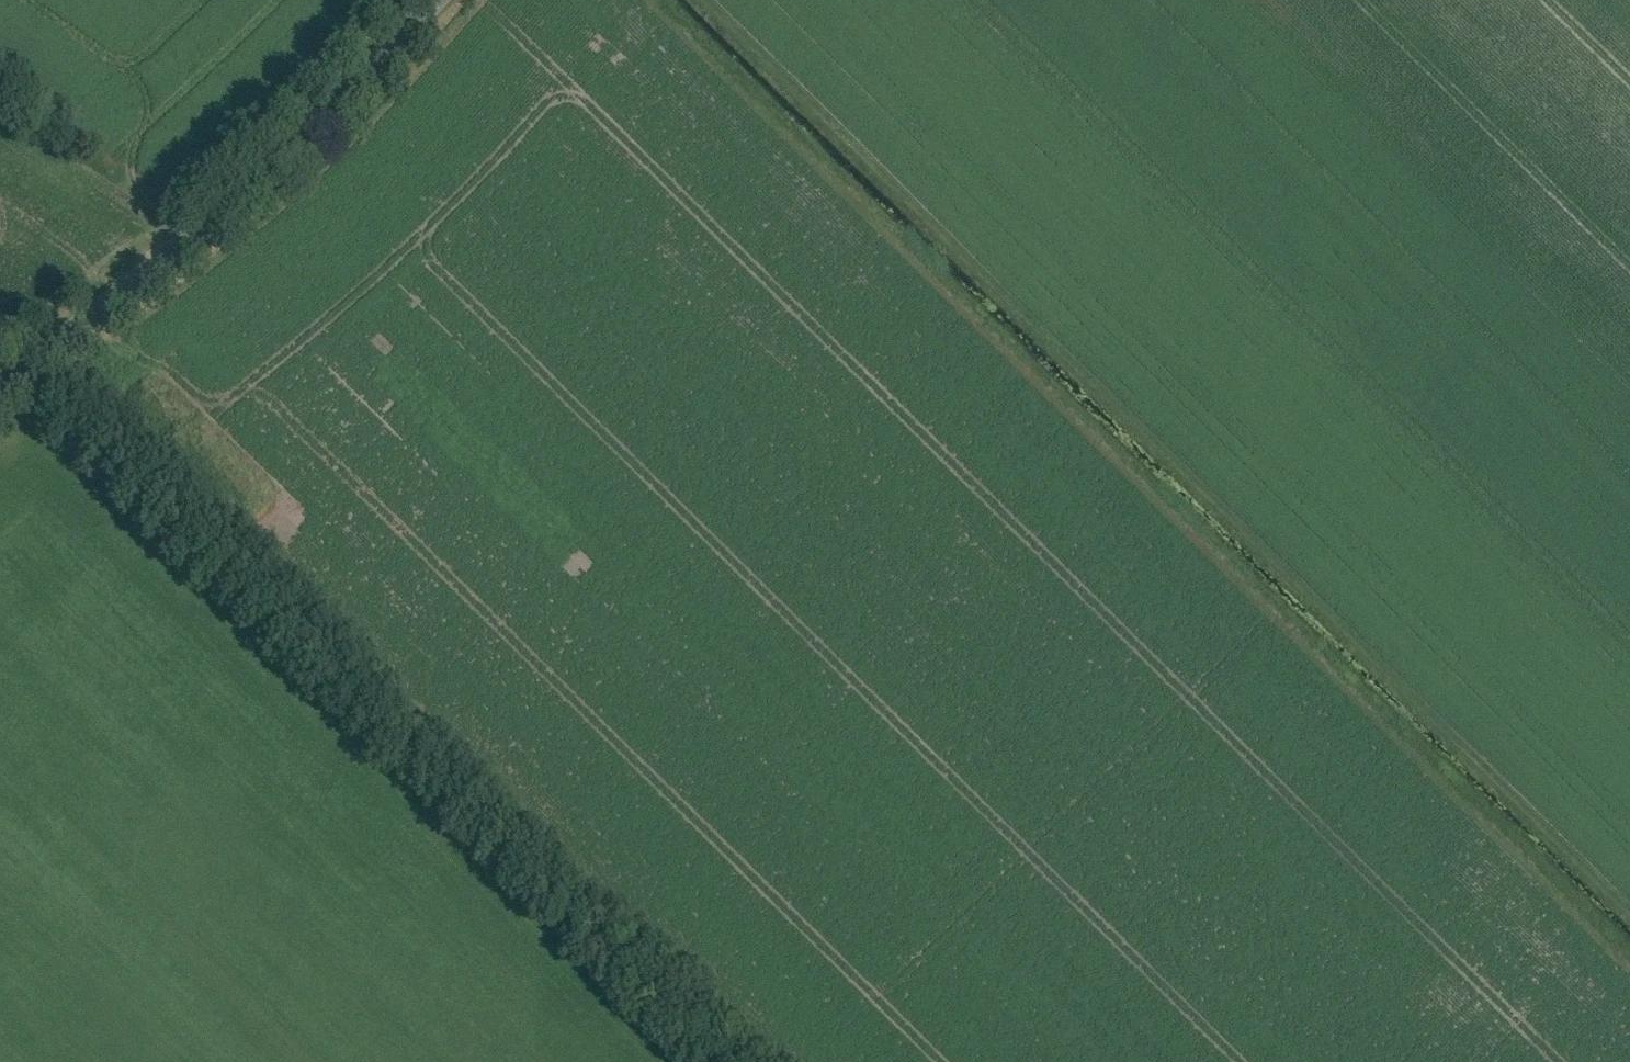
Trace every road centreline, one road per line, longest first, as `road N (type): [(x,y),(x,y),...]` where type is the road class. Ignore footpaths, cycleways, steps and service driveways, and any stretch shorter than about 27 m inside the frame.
road 1 (tertiary): [(0,387),(239,193),(432,0)]

